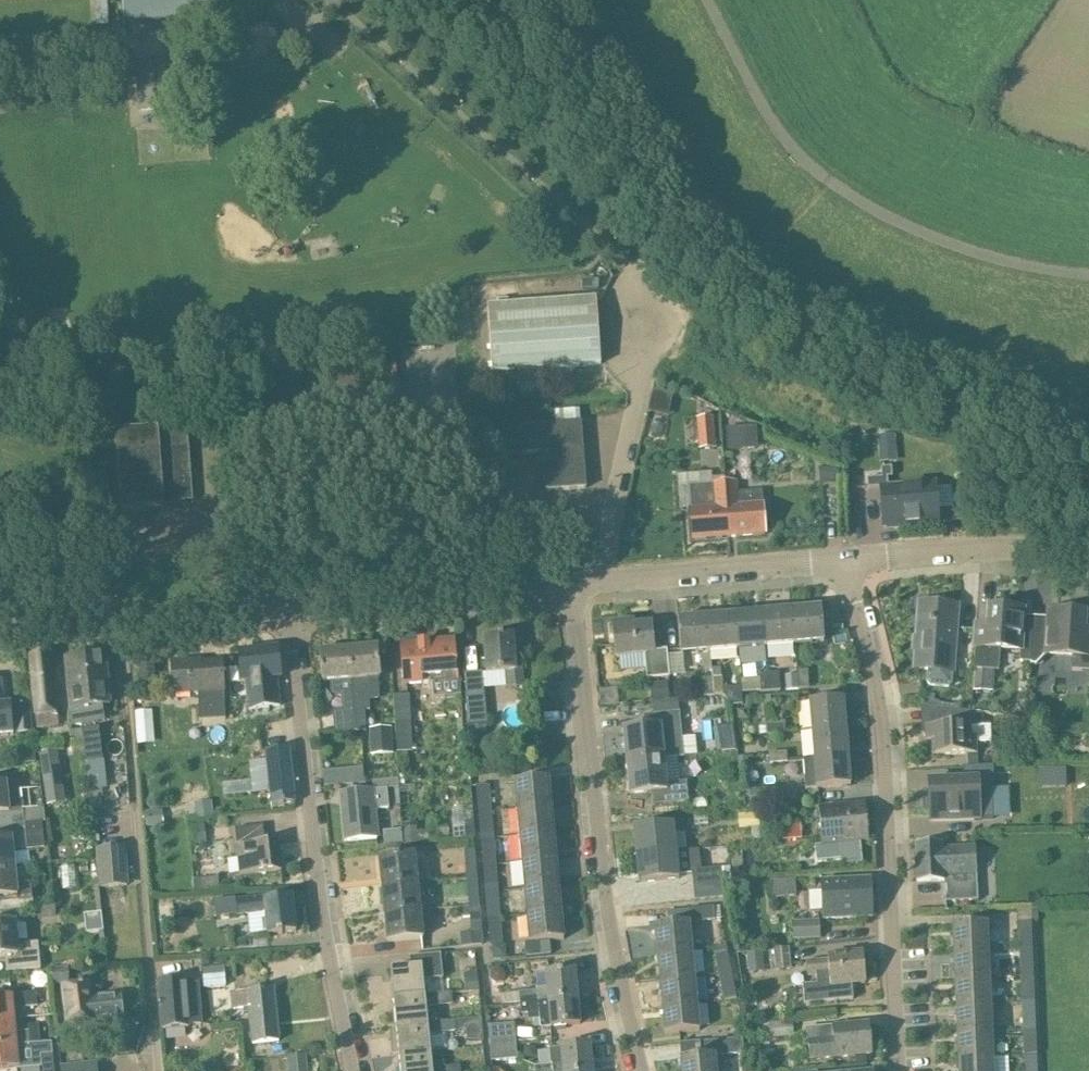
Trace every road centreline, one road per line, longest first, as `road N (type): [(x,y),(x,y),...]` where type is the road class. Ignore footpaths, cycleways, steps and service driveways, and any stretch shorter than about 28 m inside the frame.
road 1 (residential): [(898,1070),(880,700),(845,559)]
road 2 (residential): [(573,584),(604,842),(646,1070)]
road 3 (residential): [(352,1070),(325,922),(286,605)]
road 4 (residential): [(160,1070),(120,616)]
road 5 (residential): [(573,584),(286,605)]
road 6 (residential): [(845,559),(573,584)]
road 7 (residential): [(1088,557),(1016,547),(845,559)]
road 8 (residential): [(286,605),(120,616)]
road 9 (residential): [(120,616),(0,624)]

